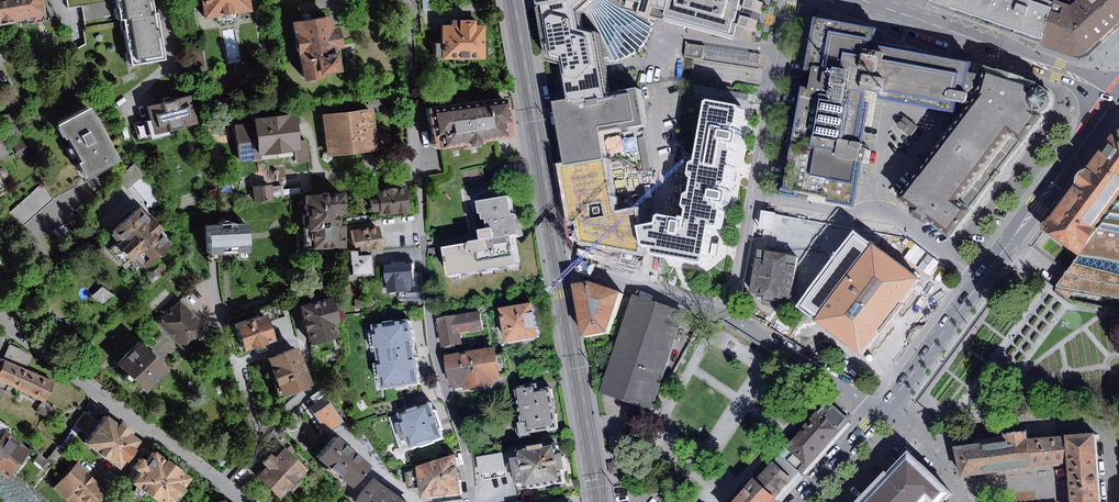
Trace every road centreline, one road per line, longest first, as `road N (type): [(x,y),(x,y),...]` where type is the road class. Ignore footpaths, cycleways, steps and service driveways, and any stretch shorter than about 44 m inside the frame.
road 1 (residential): [(406,0),(432,342),(463,440),(472,501)]
road 2 (primary): [(882,412),(1114,100)]
road 3 (residential): [(795,0),(734,318)]
road 4 (residential): [(0,319),(246,501)]
road 5 (residential): [(560,262),(513,0)]
road 6 (residential): [(601,501),(560,262)]
road 7 (tertiary): [(1114,100),(1075,77),(893,11)]
road 8 (residential): [(734,318),(560,262)]
road 9 (residential): [(882,412),(734,318)]
road 10 (primary): [(802,501),(882,412)]

